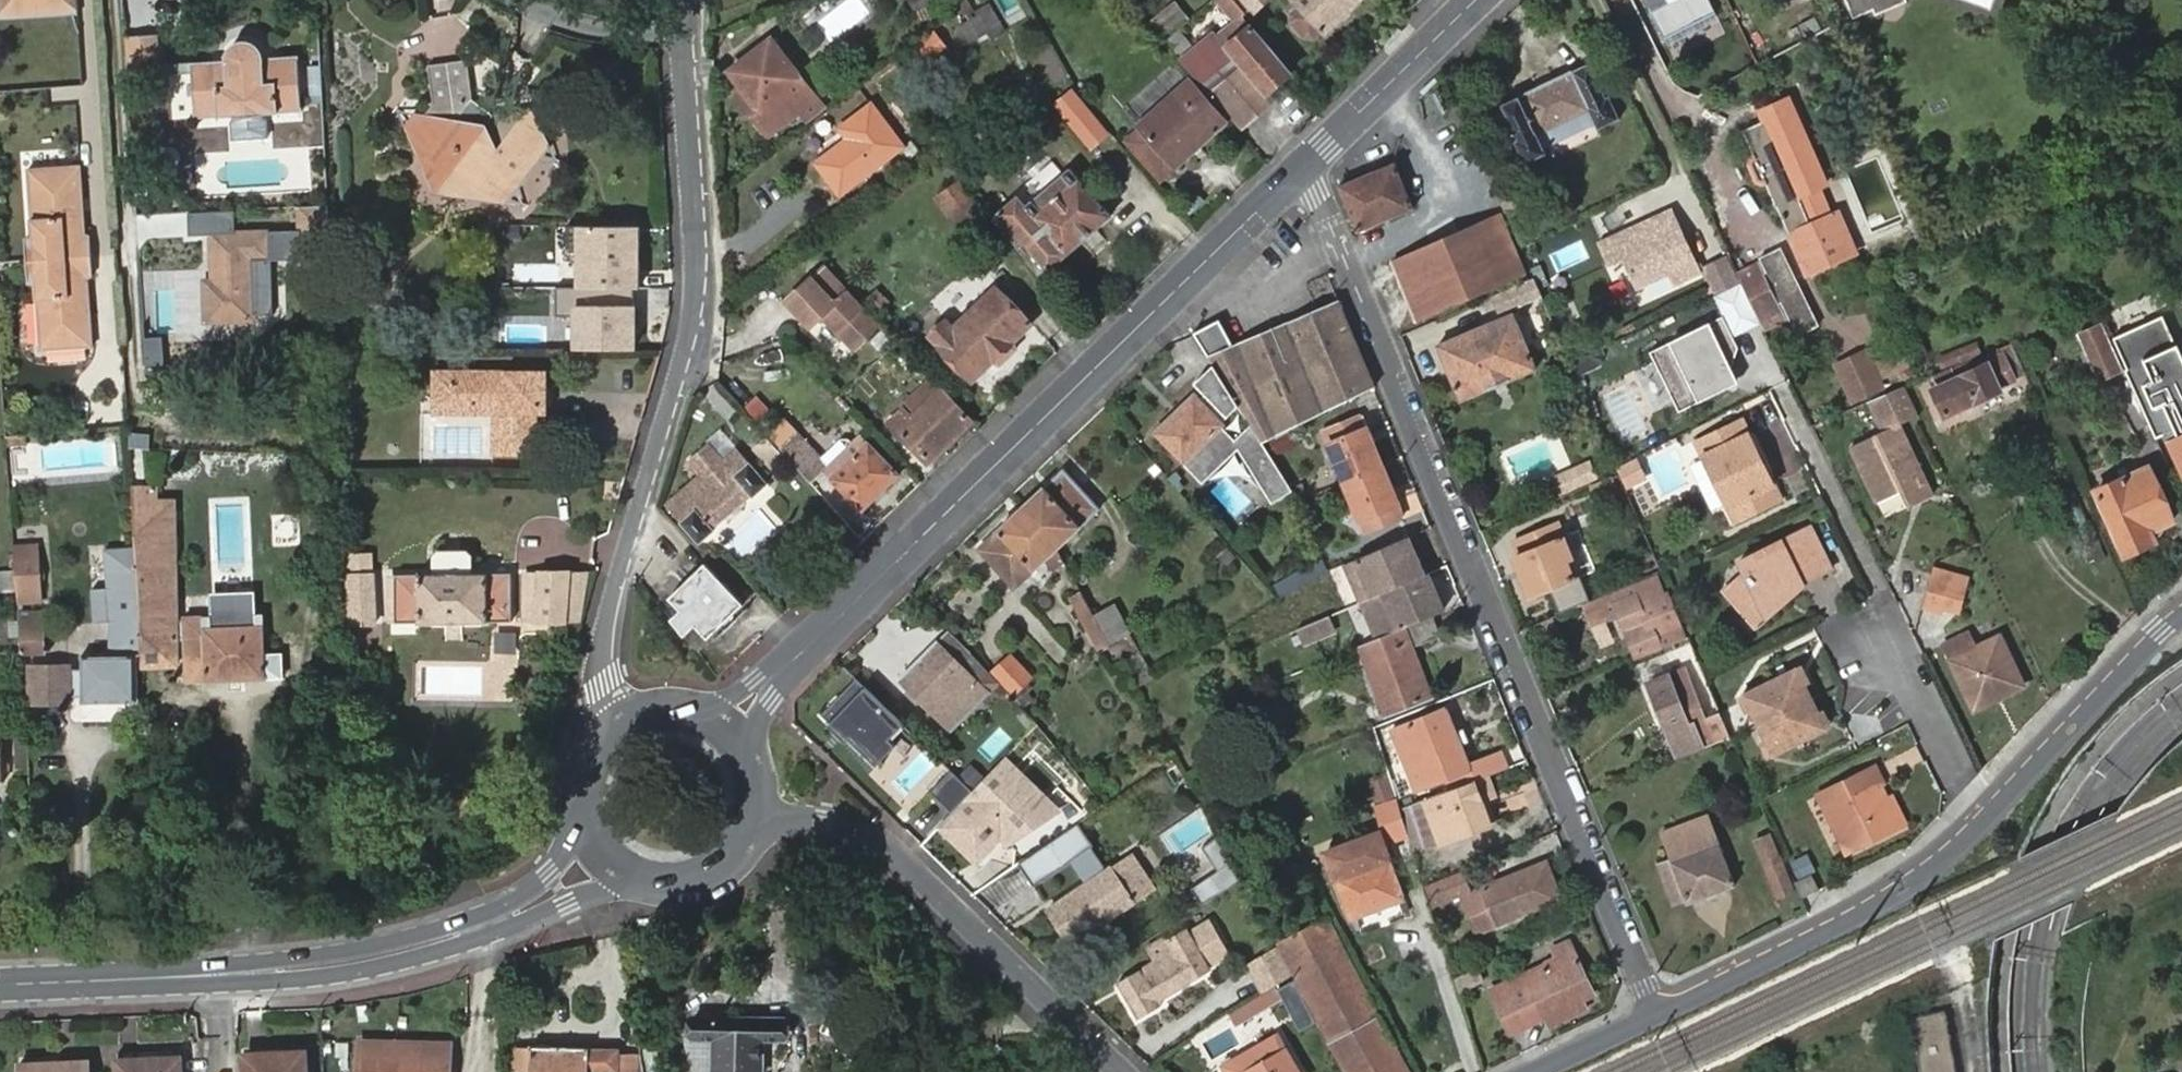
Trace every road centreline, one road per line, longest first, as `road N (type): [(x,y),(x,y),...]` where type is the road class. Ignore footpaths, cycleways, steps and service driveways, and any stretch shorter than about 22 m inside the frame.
road 1 (residential): [(1655,1012),(1304,165)]
road 2 (primary): [(778,673),(1304,165)]
road 3 (residential): [(681,33),(694,293),(601,638),(614,722)]
road 4 (unclassified): [(763,815),(876,837),(1129,1071)]
road 5 (primary): [(259,972),(306,981),(397,965),(524,926),(629,881)]
road 6 (residential): [(1655,1012),(1917,875),(1982,817)]
road 7 (primary): [(579,822),(548,873),(498,912),(393,945),(259,972)]
road 8 (residential): [(1982,817),(2181,609)]
road 9 (primary): [(0,984),(259,972)]
road 10 (primary): [(1304,165),(1476,0)]
road 11 (residential): [(1982,817),(1916,688),(1873,647)]
road 12 (primary): [(629,881),(675,892),(706,885),(732,869),(763,815)]
road 13 (unclassified): [(526,0),(616,27),(681,33)]
road 14 (unclassified): [(1530,1071),(1655,1012)]

